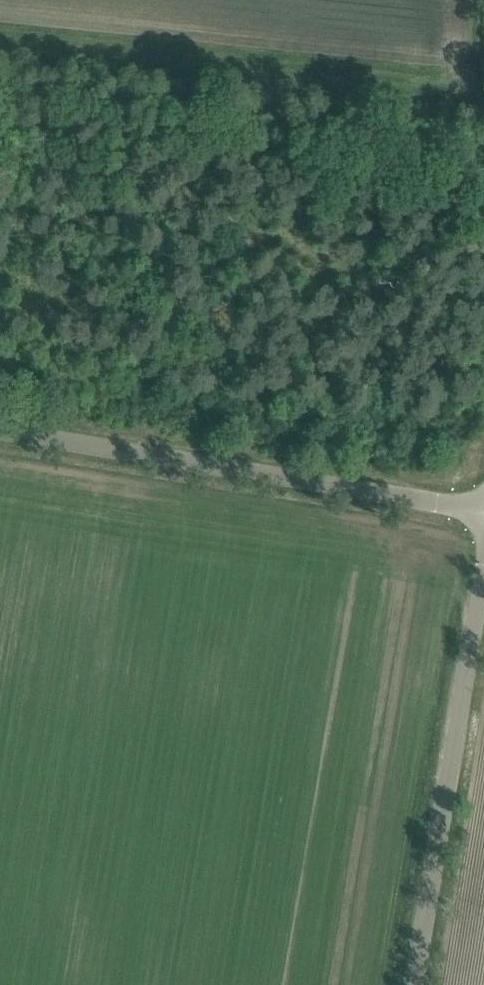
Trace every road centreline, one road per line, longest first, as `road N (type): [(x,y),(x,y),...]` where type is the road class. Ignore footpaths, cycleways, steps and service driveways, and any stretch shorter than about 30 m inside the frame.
road 1 (unclassified): [(483,510),(0,431)]
road 2 (unclassified): [(413,984),(483,558)]

